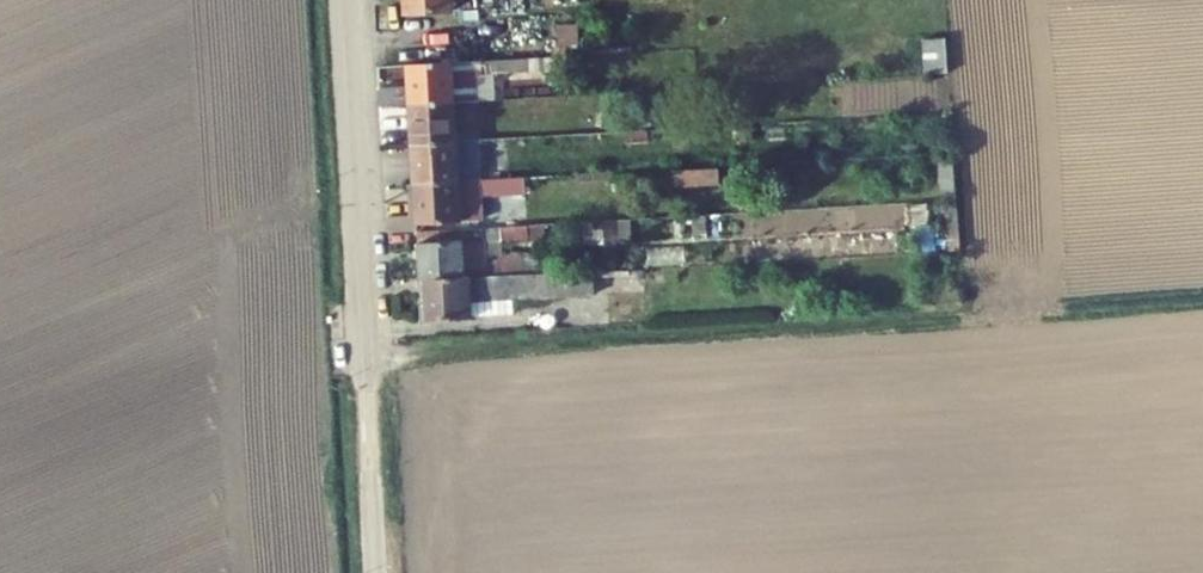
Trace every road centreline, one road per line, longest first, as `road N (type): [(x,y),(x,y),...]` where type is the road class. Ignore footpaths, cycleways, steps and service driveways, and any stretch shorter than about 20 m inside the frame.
road 1 (residential): [(344,0),(378,572)]

